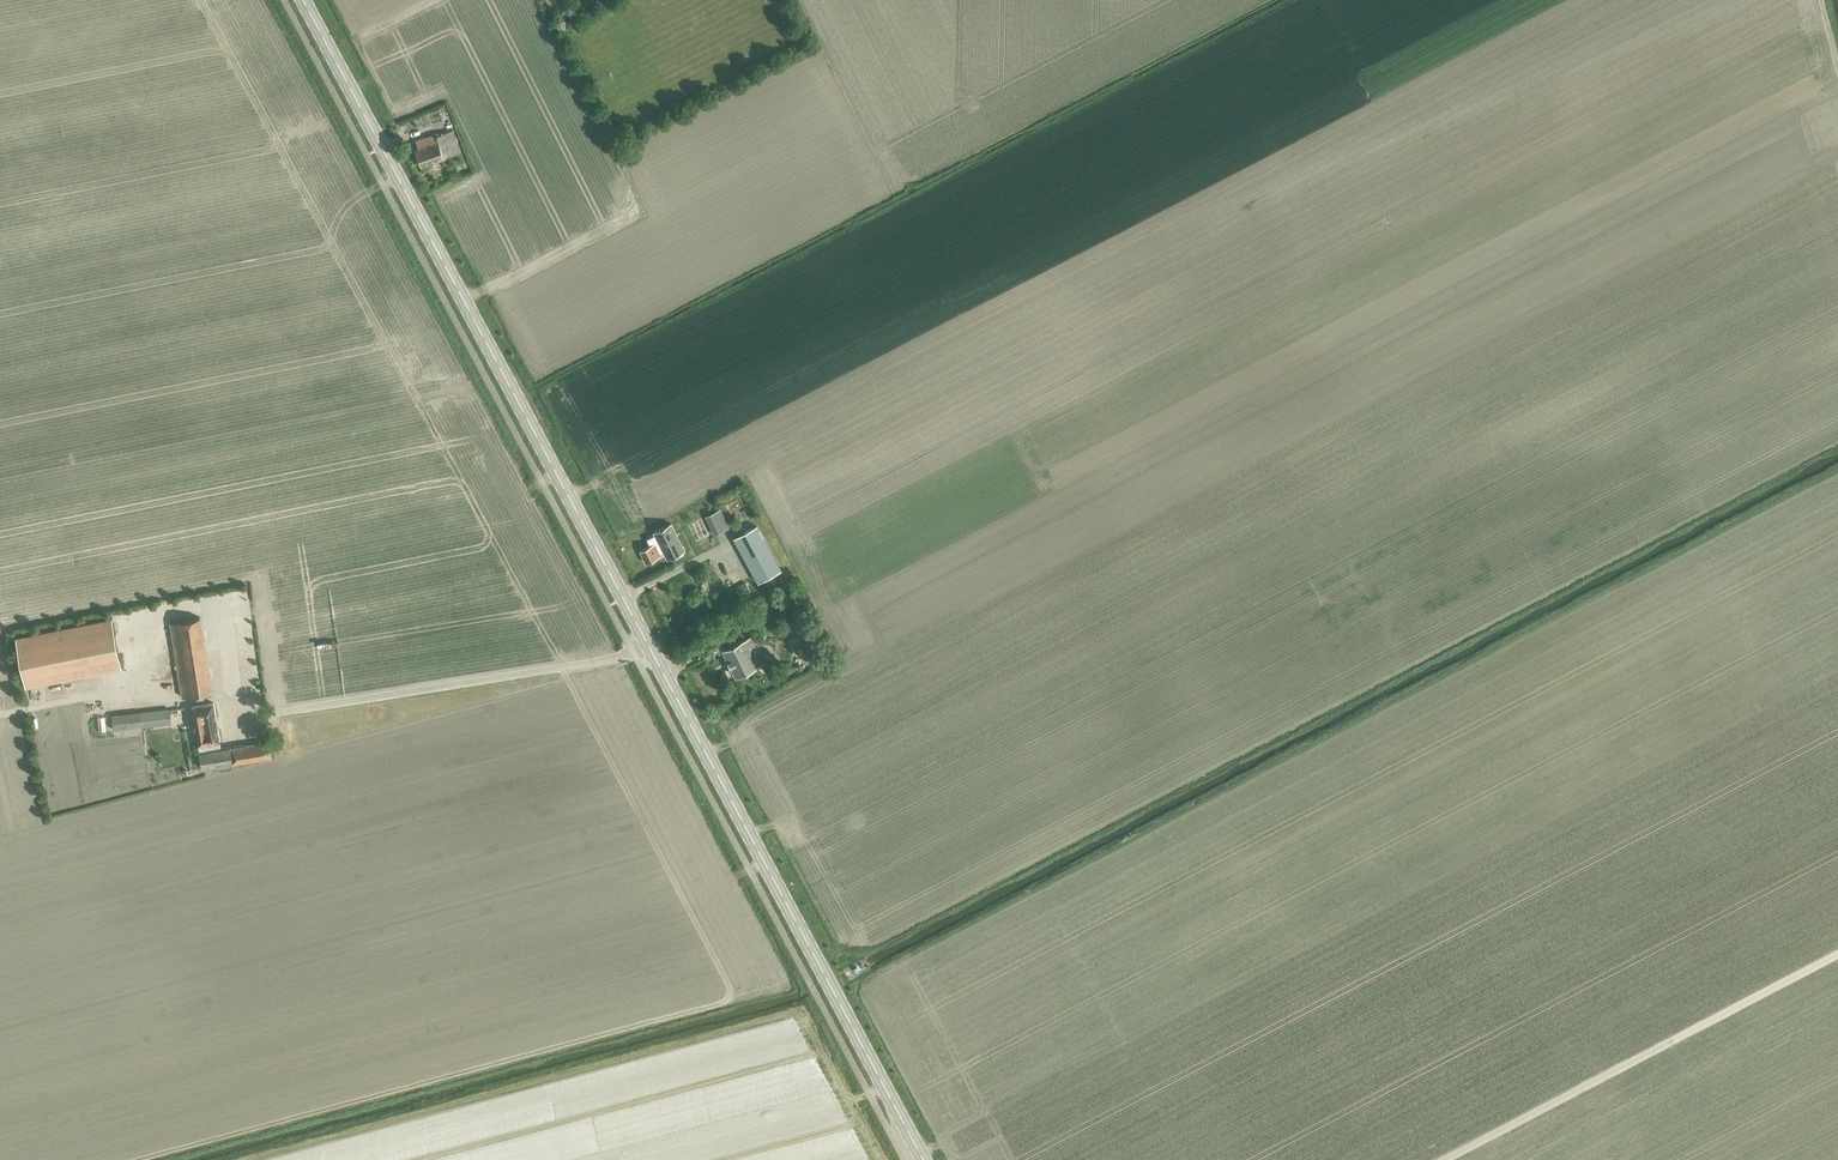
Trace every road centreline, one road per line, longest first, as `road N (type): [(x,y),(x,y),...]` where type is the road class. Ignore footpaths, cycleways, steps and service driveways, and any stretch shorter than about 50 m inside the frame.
road 1 (secondary): [(923,1159),(303,0)]
road 2 (track): [(1837,994),(1535,1159)]

